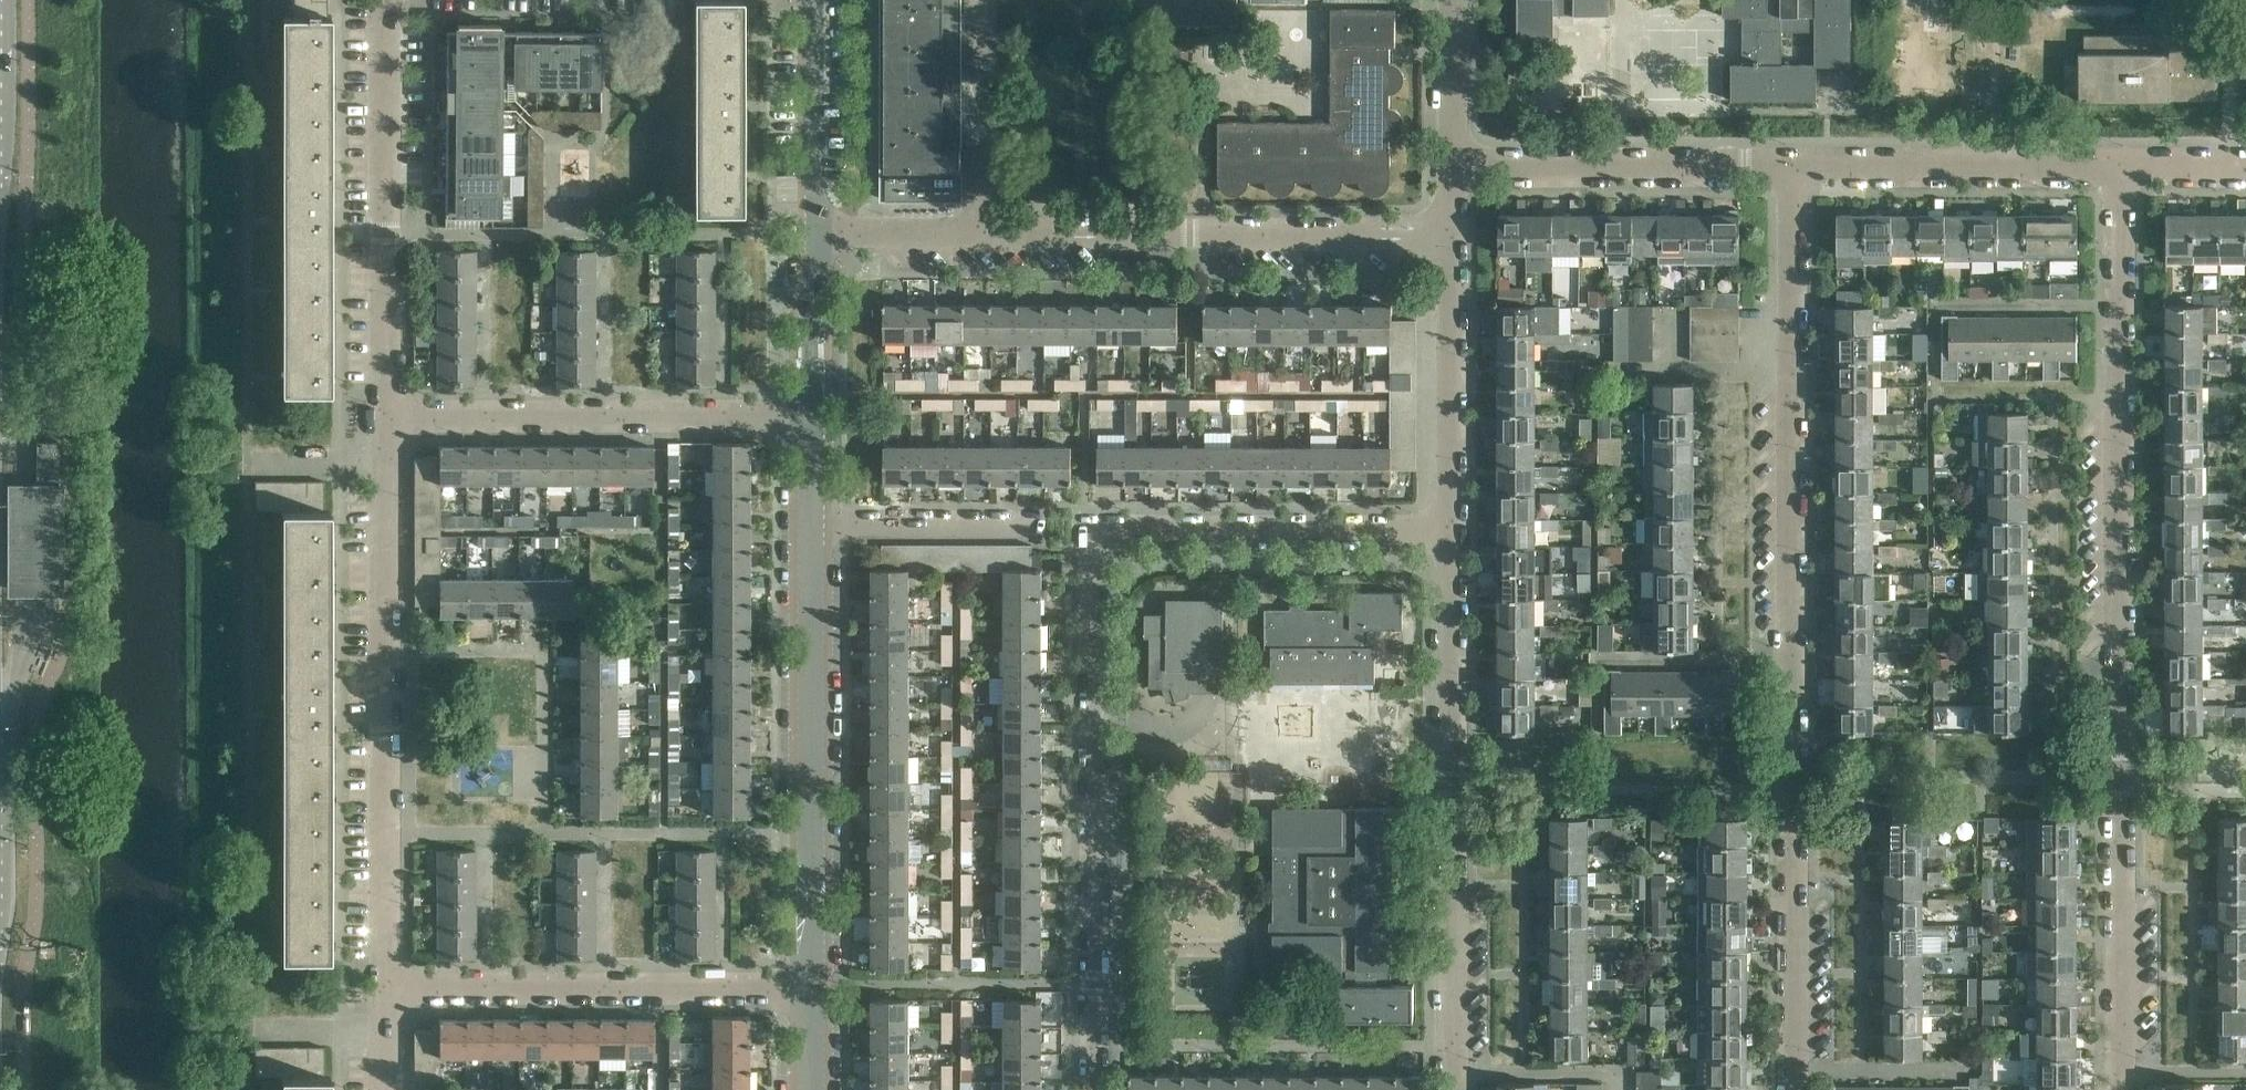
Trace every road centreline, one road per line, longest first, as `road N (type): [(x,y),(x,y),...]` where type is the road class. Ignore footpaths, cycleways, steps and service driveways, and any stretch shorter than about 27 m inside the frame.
road 1 (residential): [(1787,1089),(1793,164)]
road 2 (residential): [(2118,1089),(2120,164)]
road 3 (residential): [(1091,1089),(1092,529),(1447,529)]
road 4 (residential): [(382,990),(381,422)]
road 5 (residential): [(1446,1089),(1447,529)]
road 6 (residential): [(812,987),(809,520)]
road 7 (residential): [(986,240),(1450,238)]
road 8 (residential): [(382,990),(812,987)]
road 9 (residential): [(381,422),(807,416)]
road 10 (residential): [(381,422),(386,0)]
road 11 (residential): [(1793,164),(1451,165)]
road 12 (residential): [(2120,164),(1793,164)]
road 13 (residential): [(1447,529),(1450,238)]
road 14 (residential): [(986,240),(986,0)]
road 15 (residential): [(814,237),(814,0)]
road 16 (residential): [(809,520),(1025,521)]
road 17 (residential): [(807,416),(814,237)]
road 18 (residential): [(814,237),(986,240)]
road 19 (residential): [(1451,165),(1446,0)]
road 20 (residential): [(2245,166),(2120,164)]

